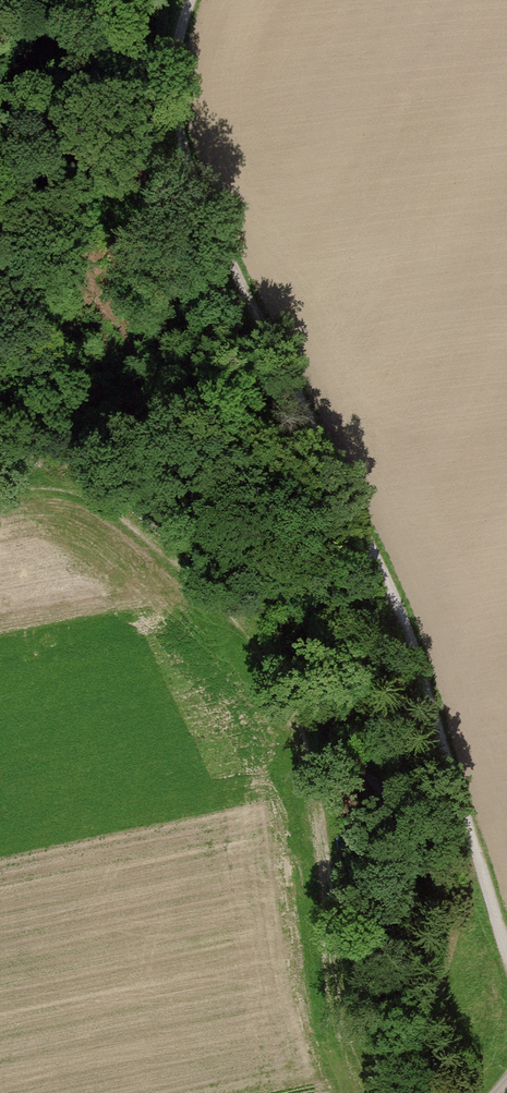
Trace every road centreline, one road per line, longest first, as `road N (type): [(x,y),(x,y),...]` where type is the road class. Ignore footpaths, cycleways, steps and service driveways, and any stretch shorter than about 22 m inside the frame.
road 1 (track): [(186,0),(169,106),(189,166),(420,660),(506,951)]
road 2 (track): [(375,1092),(337,972),(304,738),(275,669),(242,622),(103,501),(57,485),(29,485)]

